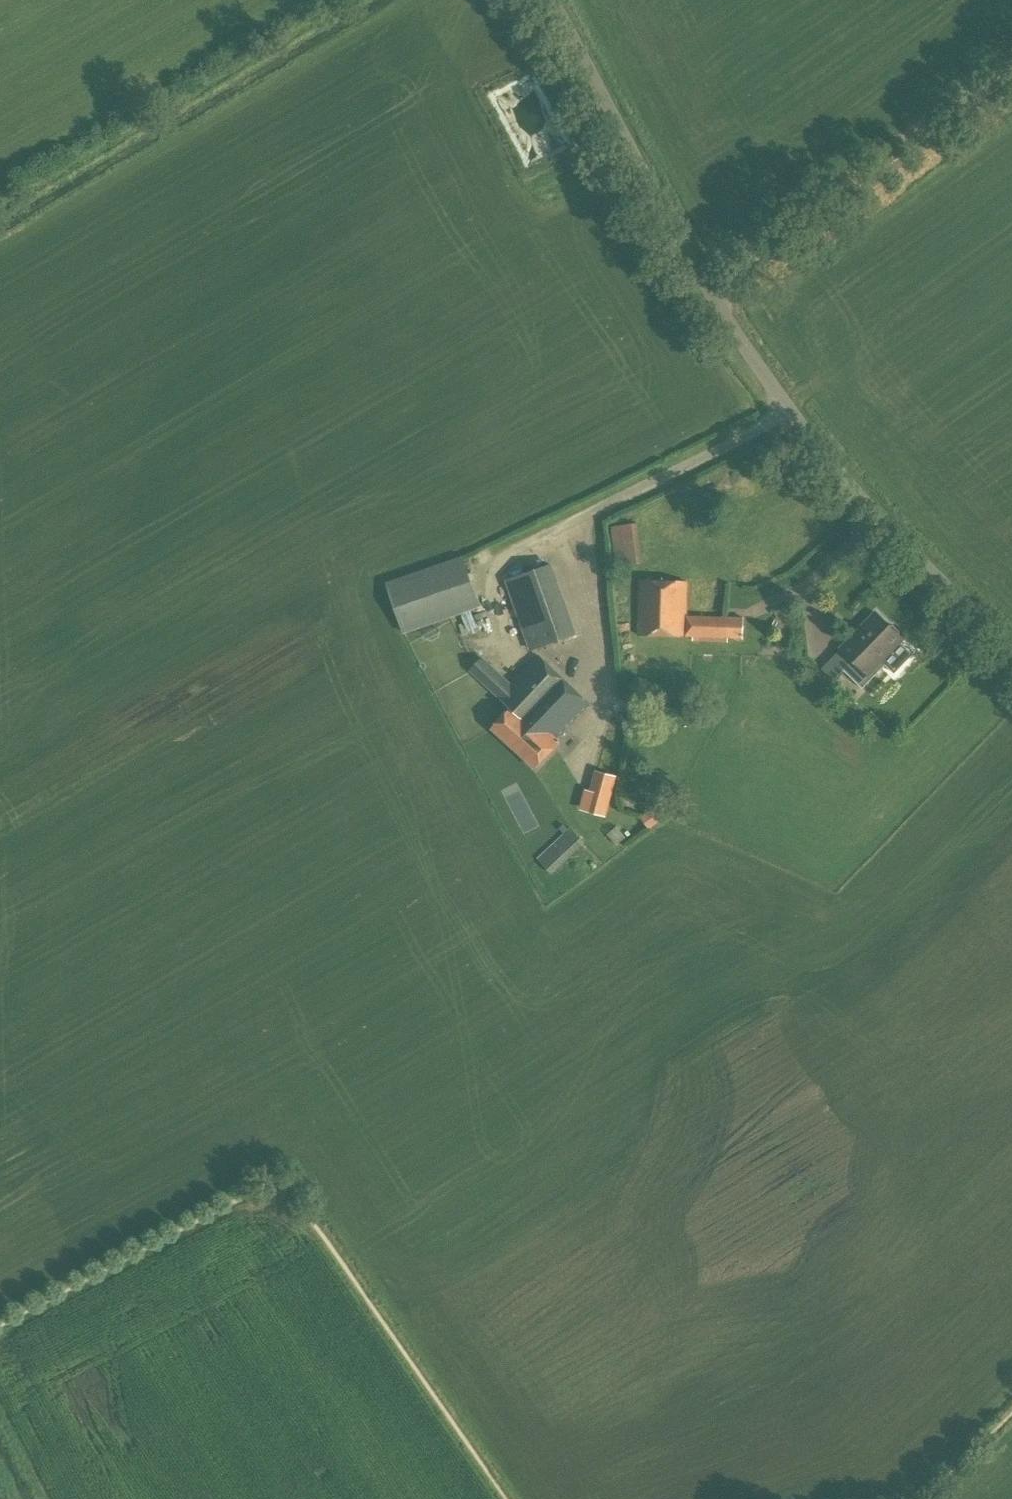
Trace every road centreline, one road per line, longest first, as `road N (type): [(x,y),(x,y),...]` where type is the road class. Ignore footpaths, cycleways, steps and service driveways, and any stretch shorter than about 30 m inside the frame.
road 1 (unclassified): [(1011,656),(944,593),(765,378),(553,0)]

